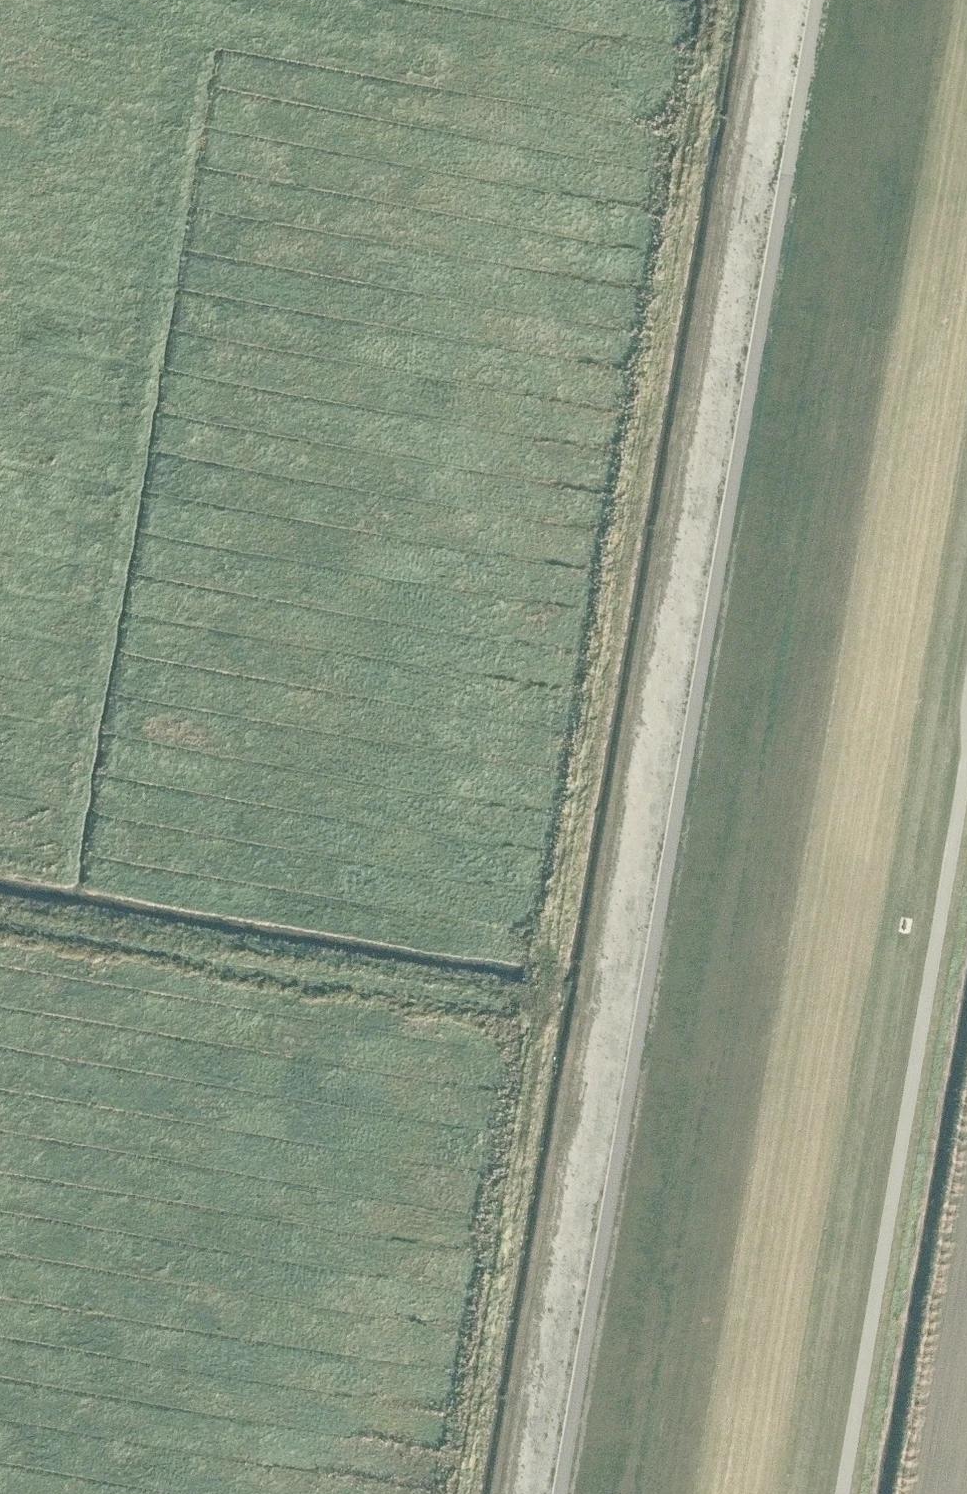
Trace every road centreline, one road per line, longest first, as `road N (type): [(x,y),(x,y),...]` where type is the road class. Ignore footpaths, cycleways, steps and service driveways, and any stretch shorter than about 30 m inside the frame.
road 1 (track): [(836,0),(576,1493)]
road 2 (track): [(845,1493),(966,778)]

